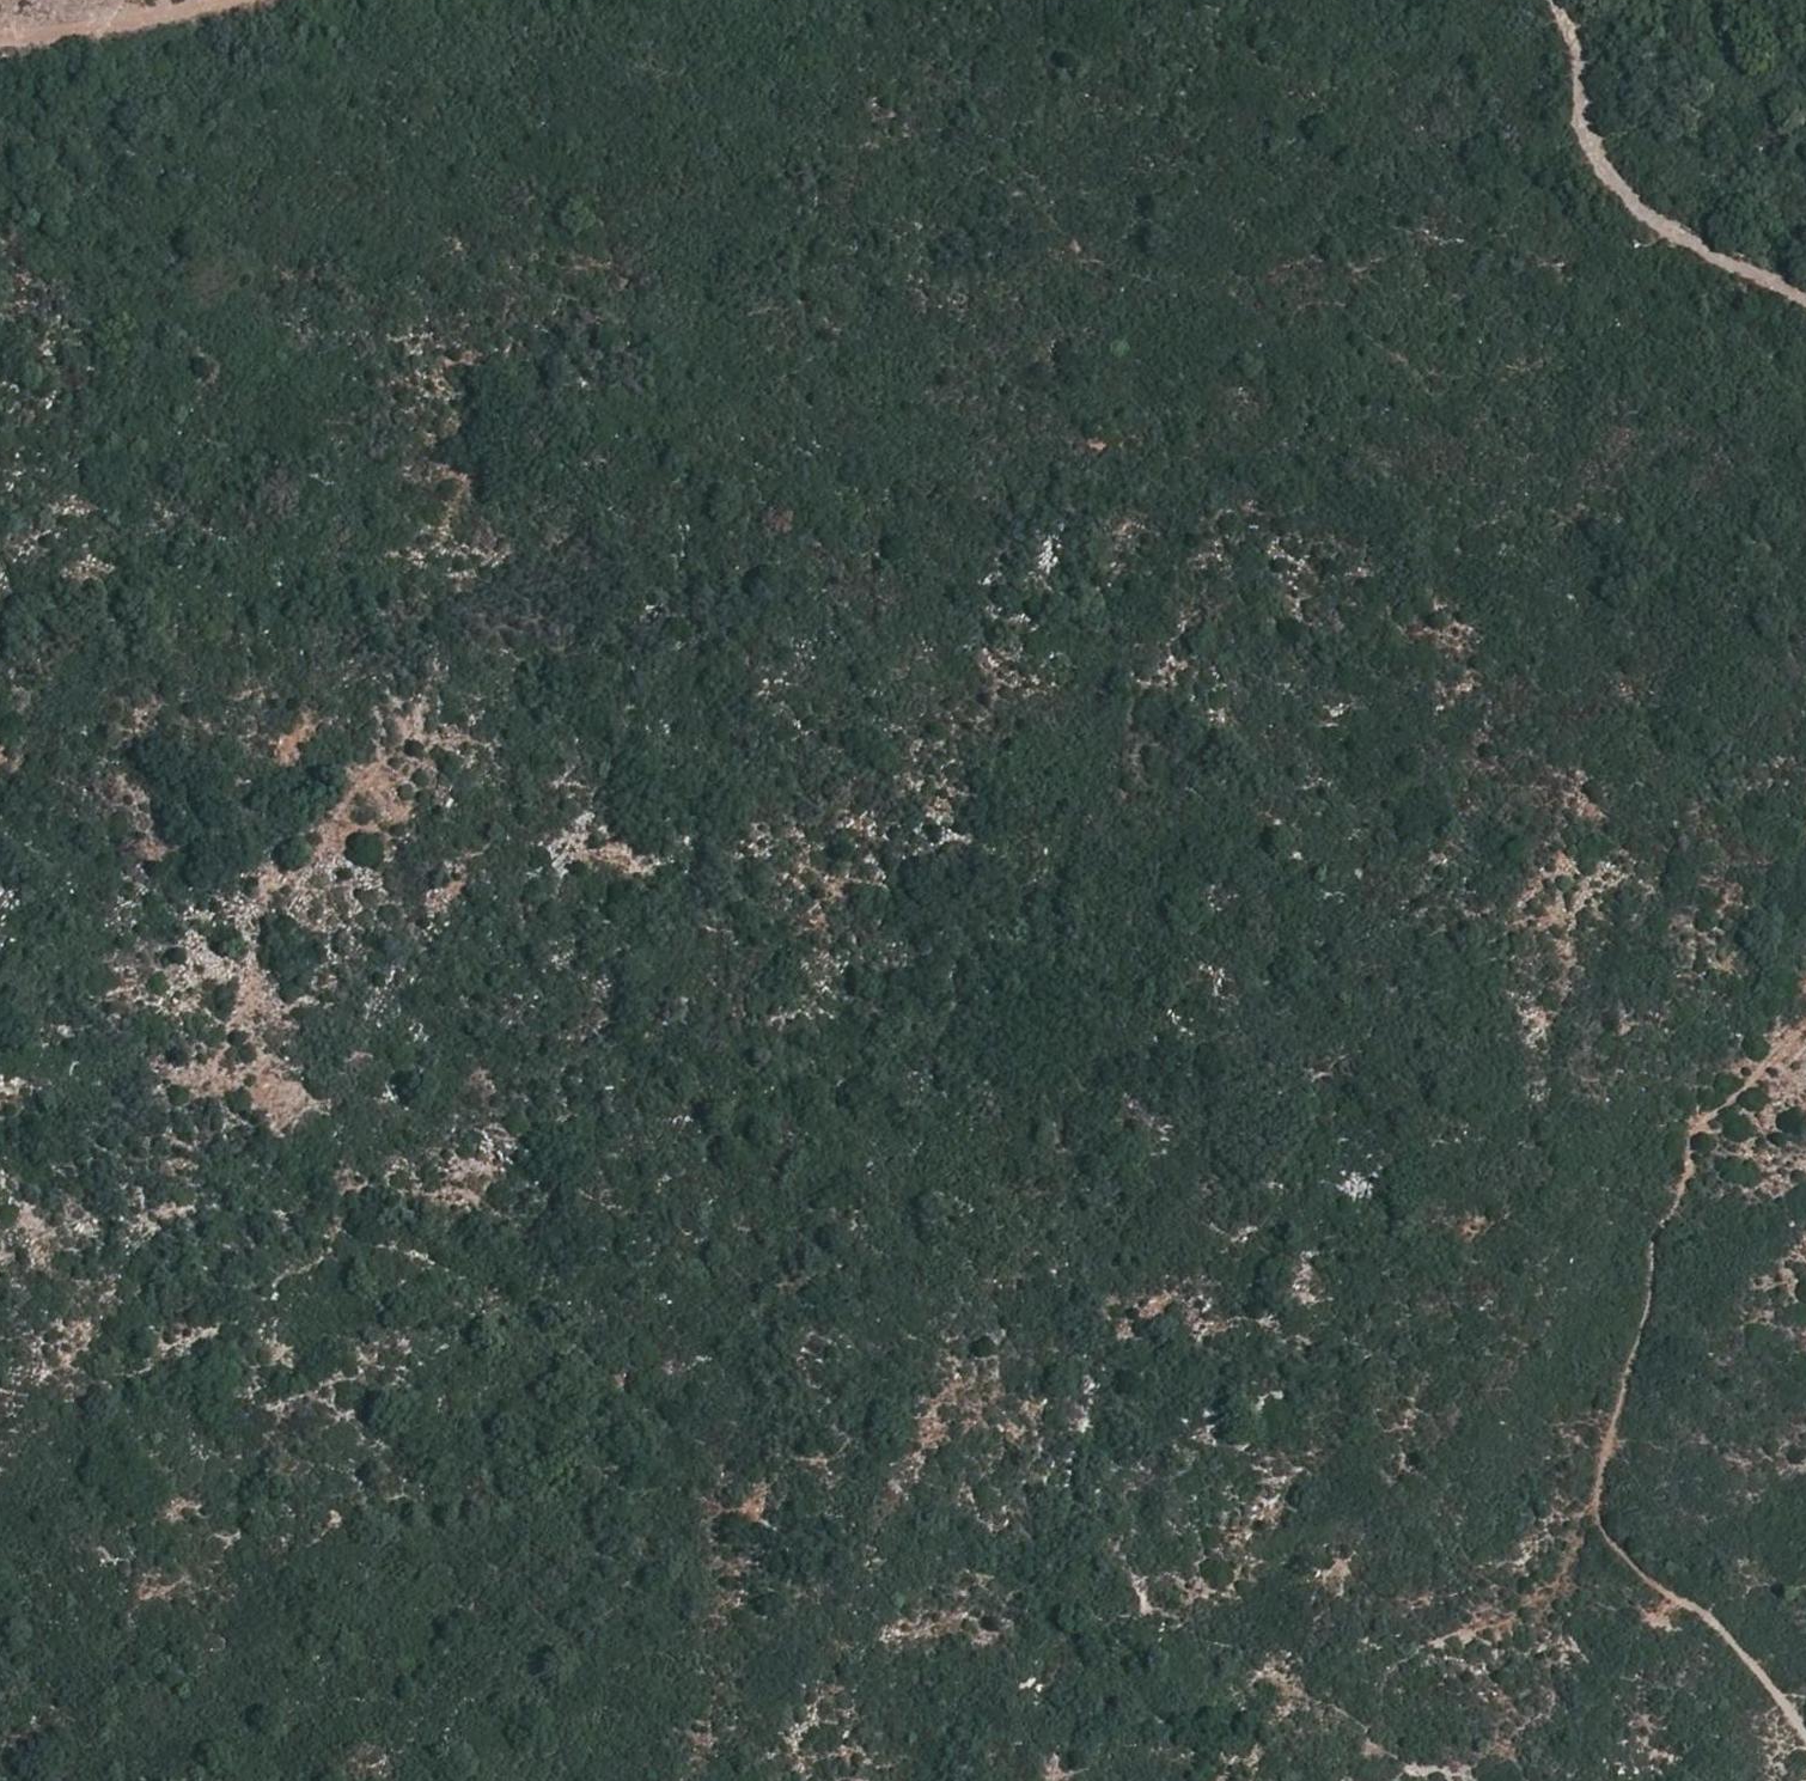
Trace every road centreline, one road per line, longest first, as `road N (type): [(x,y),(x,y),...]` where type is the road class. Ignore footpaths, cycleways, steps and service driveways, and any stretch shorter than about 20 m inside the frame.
road 1 (track): [(0,44),(140,28),(273,0)]
road 2 (track): [(1712,1619),(1777,1690),(1805,1737)]

